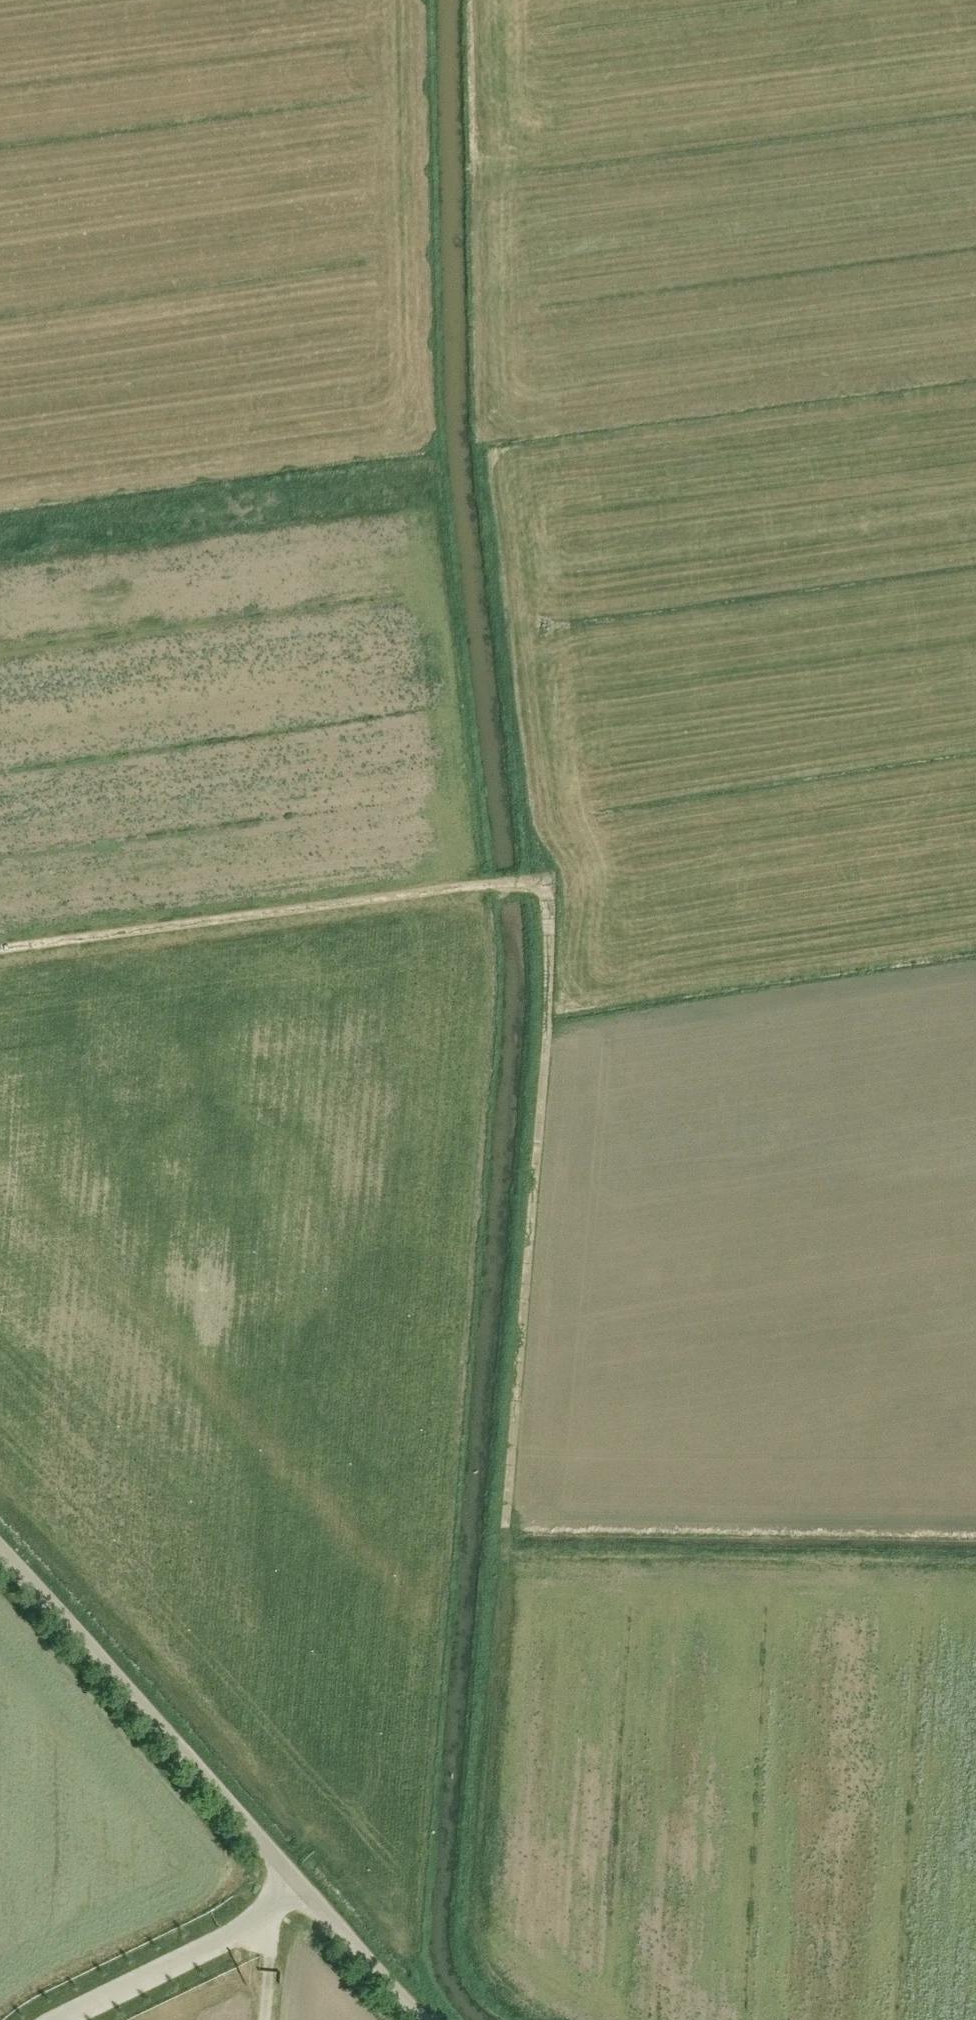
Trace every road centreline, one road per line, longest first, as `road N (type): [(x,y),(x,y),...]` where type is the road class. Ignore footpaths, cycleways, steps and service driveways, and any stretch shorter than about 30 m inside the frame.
road 1 (track): [(0,949),(542,879),(548,1030),(504,1527)]
road 2 (unclassified): [(422,2019),(0,1553)]

